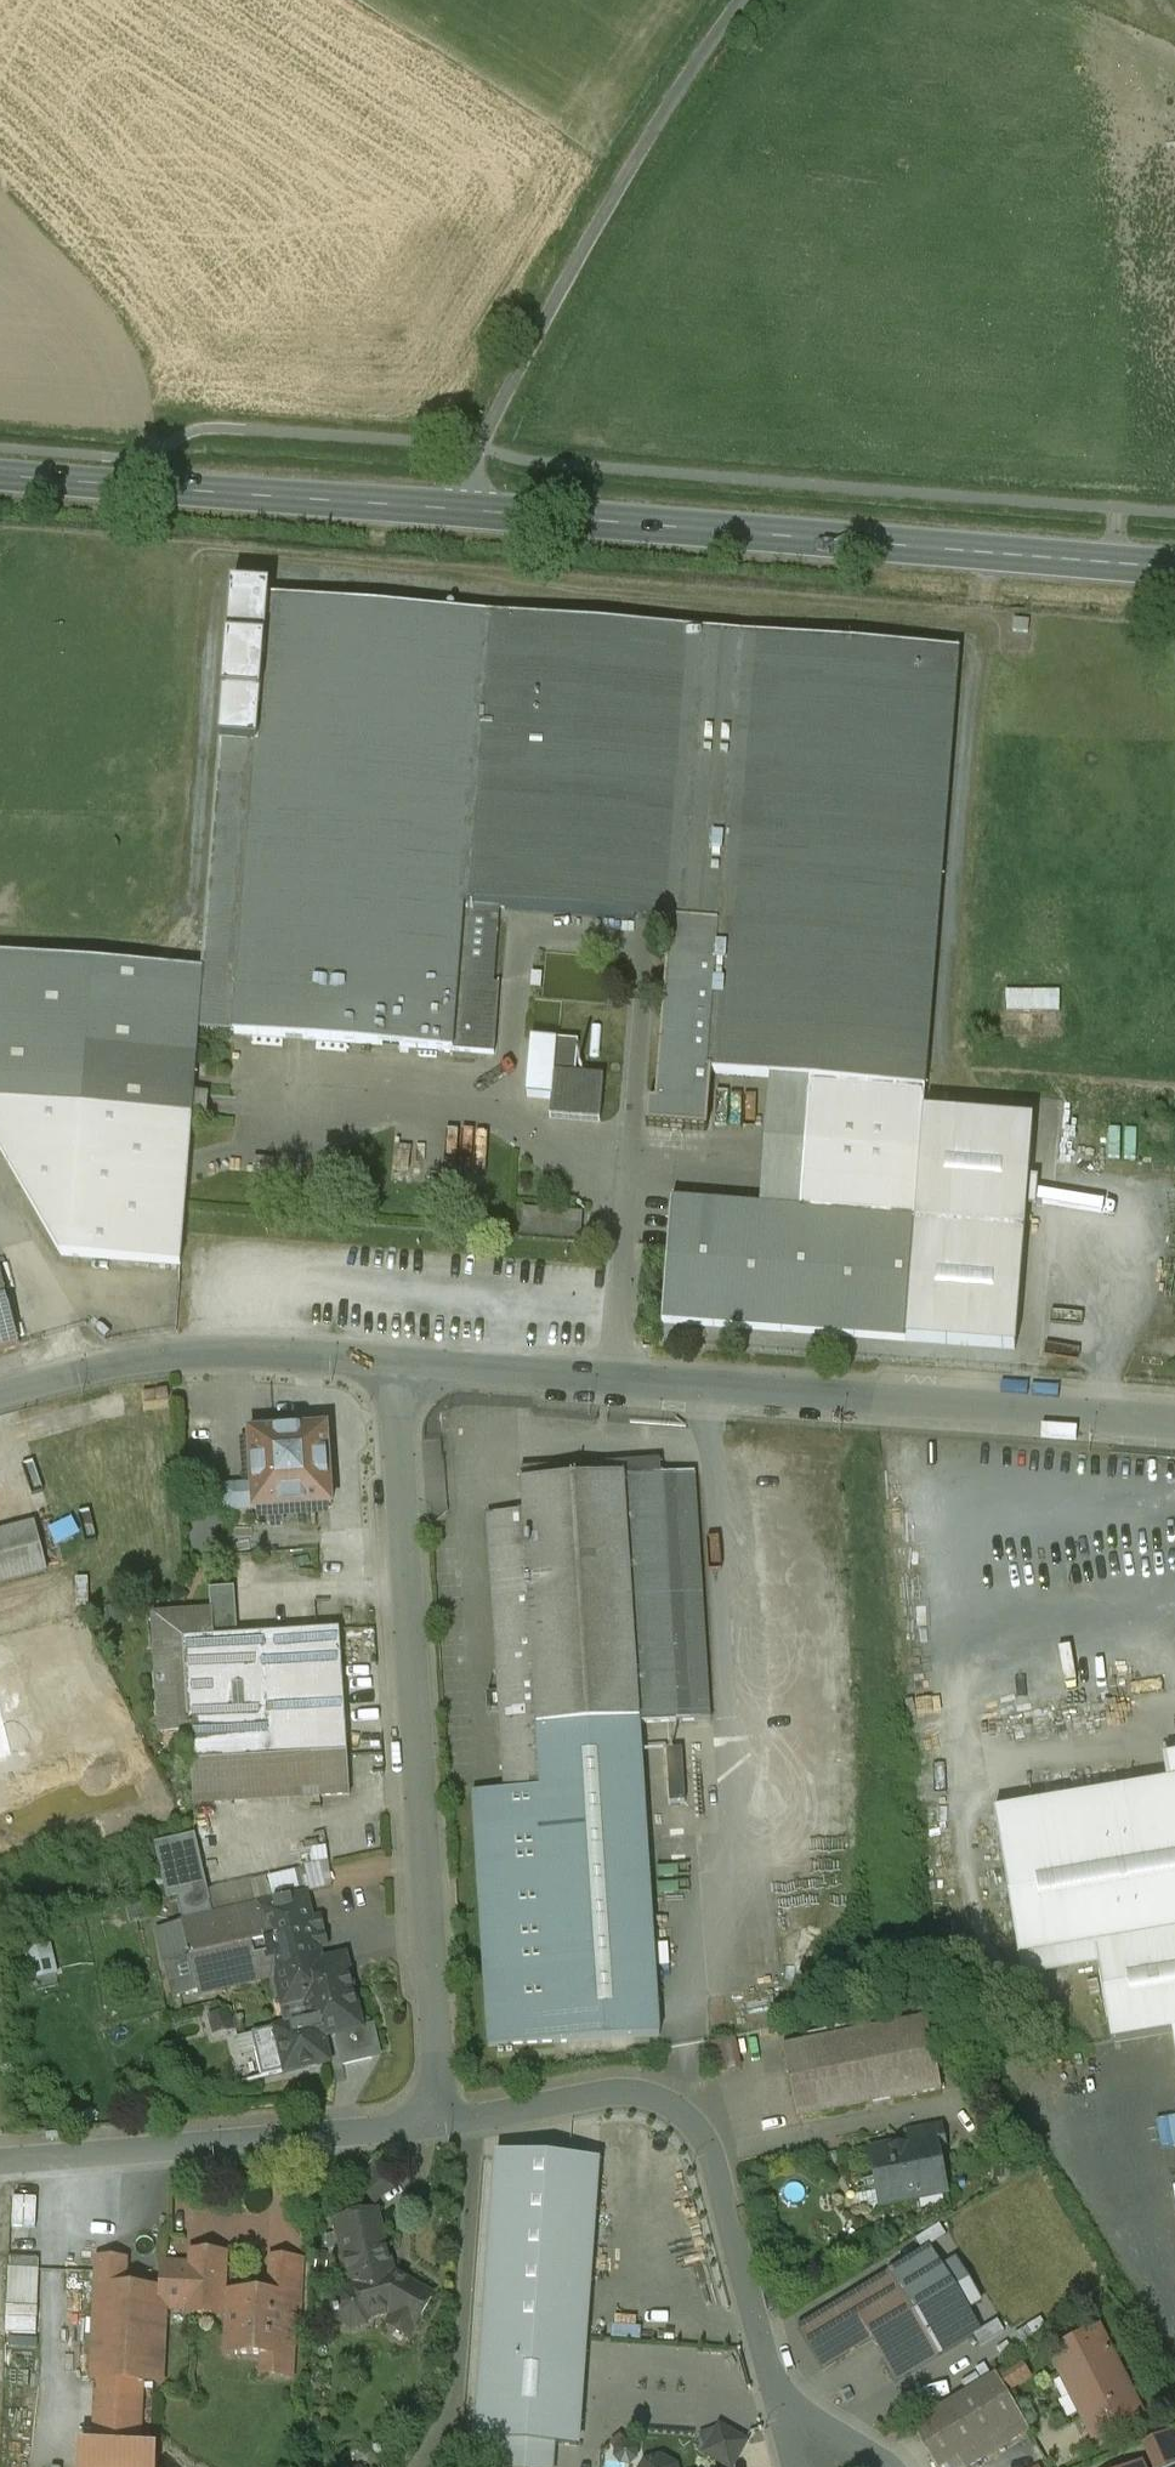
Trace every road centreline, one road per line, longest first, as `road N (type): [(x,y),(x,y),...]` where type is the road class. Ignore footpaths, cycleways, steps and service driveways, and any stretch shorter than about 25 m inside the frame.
road 1 (residential): [(404,1350),(1174,1411)]
road 2 (unclassified): [(404,1350),(446,2117)]
road 3 (secondary): [(467,511),(1174,568)]
road 4 (unclassified): [(467,511),(478,448),(510,388),(647,141),(742,0)]
road 5 (unclassified): [(446,2117),(627,2092),(671,2101),(706,2140),(783,2371)]
road 6 (secondary): [(0,476),(467,511)]
road 7 (unclassified): [(446,2117),(0,2158)]
road 8 (residential): [(0,1391),(162,1343),(298,1338),(404,1350)]
road 9 (unclassified): [(890,2466),(823,2433),(796,2388)]

